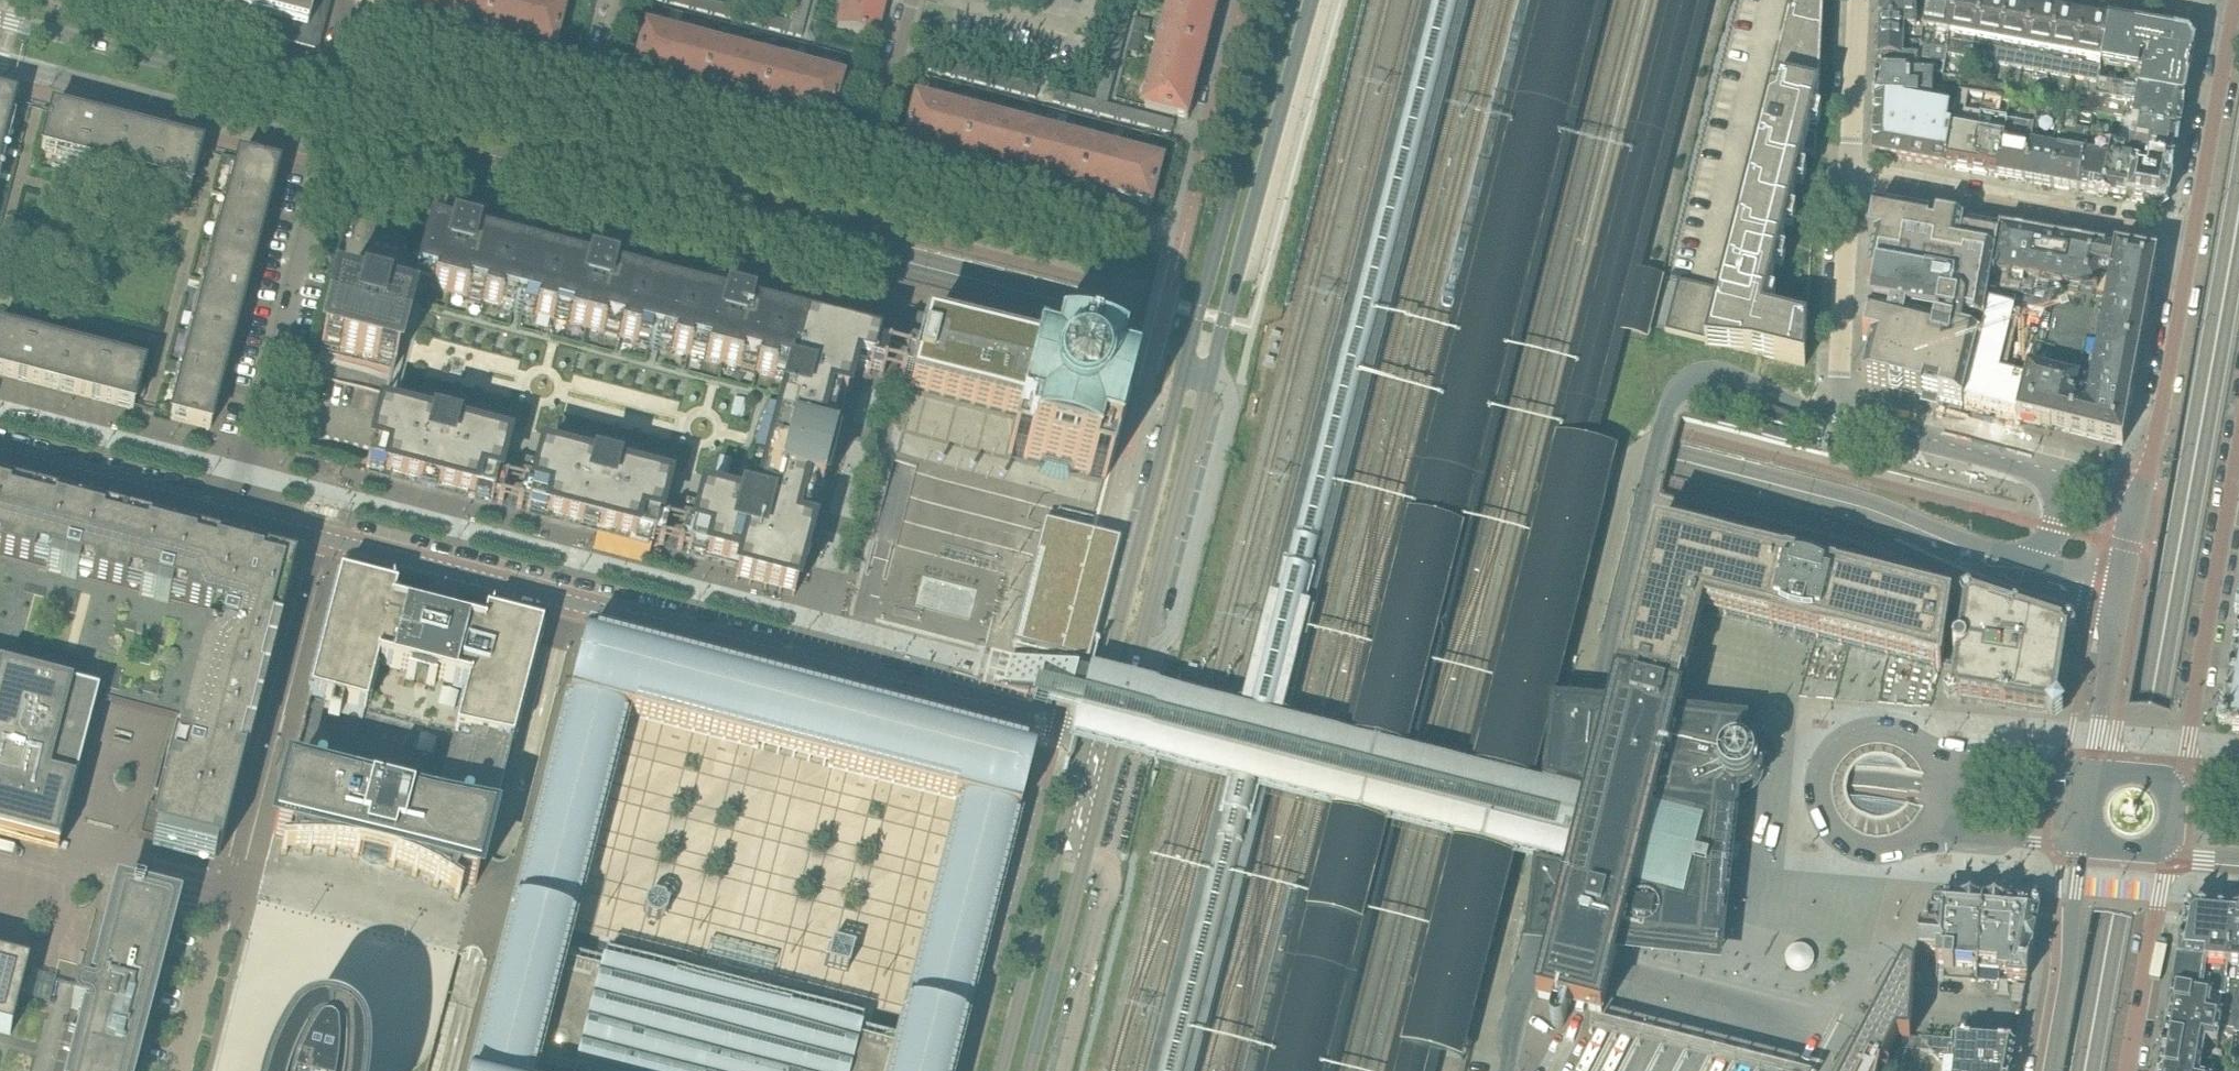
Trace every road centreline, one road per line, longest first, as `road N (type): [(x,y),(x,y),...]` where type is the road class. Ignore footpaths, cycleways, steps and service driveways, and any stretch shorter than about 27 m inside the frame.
road 1 (tertiary): [(2021,565),(1867,508),(512,164)]
road 2 (tertiary): [(2086,1070),(2238,220)]
road 3 (secondary): [(1114,742),(1315,0)]
road 4 (secondary): [(1287,0),(1089,736)]
road 5 (residential): [(1089,736),(561,600)]
road 6 (tertiary): [(512,164),(453,132),(0,17)]
road 7 (tertiary): [(0,62),(444,170),(512,164)]
road 8 (residential): [(561,600),(446,1070)]
road 9 (residential): [(2036,466),(1839,417),(1847,175)]
road 10 (residential): [(230,884),(328,540)]
road 11 (residential): [(2189,244),(1847,175)]
road 12 (secondary): [(1089,736),(1002,1070)]
road 13 (secondary): [(1030,1070),(1114,742)]
road 14 (residential): [(2178,777),(2238,448)]
road 15 (residential): [(225,513),(306,190)]
road 16 (residential): [(1183,239),(871,157)]
road 17 (residential): [(596,87),(341,22),(346,0)]
road 18 (residential): [(871,157),(596,87)]
road 19 (residential): [(2189,244),(2143,490)]
road 20 (residential): [(561,600),(328,540)]
road 21 (residential): [(225,513),(0,455)]
road 22 (residential): [(2231,19),(2189,244)]
road 23 (residential): [(2082,846),(2051,1070)]
road 24 (residential): [(2127,1070),(2166,854)]
road 25 (residential): [(180,1070),(230,884)]
road 26 (residential): [(2121,591),(2092,770)]
road 27 (residential): [(1847,175),(1856,0)]
road 28 (residential): [(2092,770),(1929,748)]
road 29 (residential): [(871,157),(912,0)]
road 30 (residential): [(1922,838),(2082,846)]
road 31 (residential): [(2036,466),(2056,495),(2057,527),(2021,565)]

